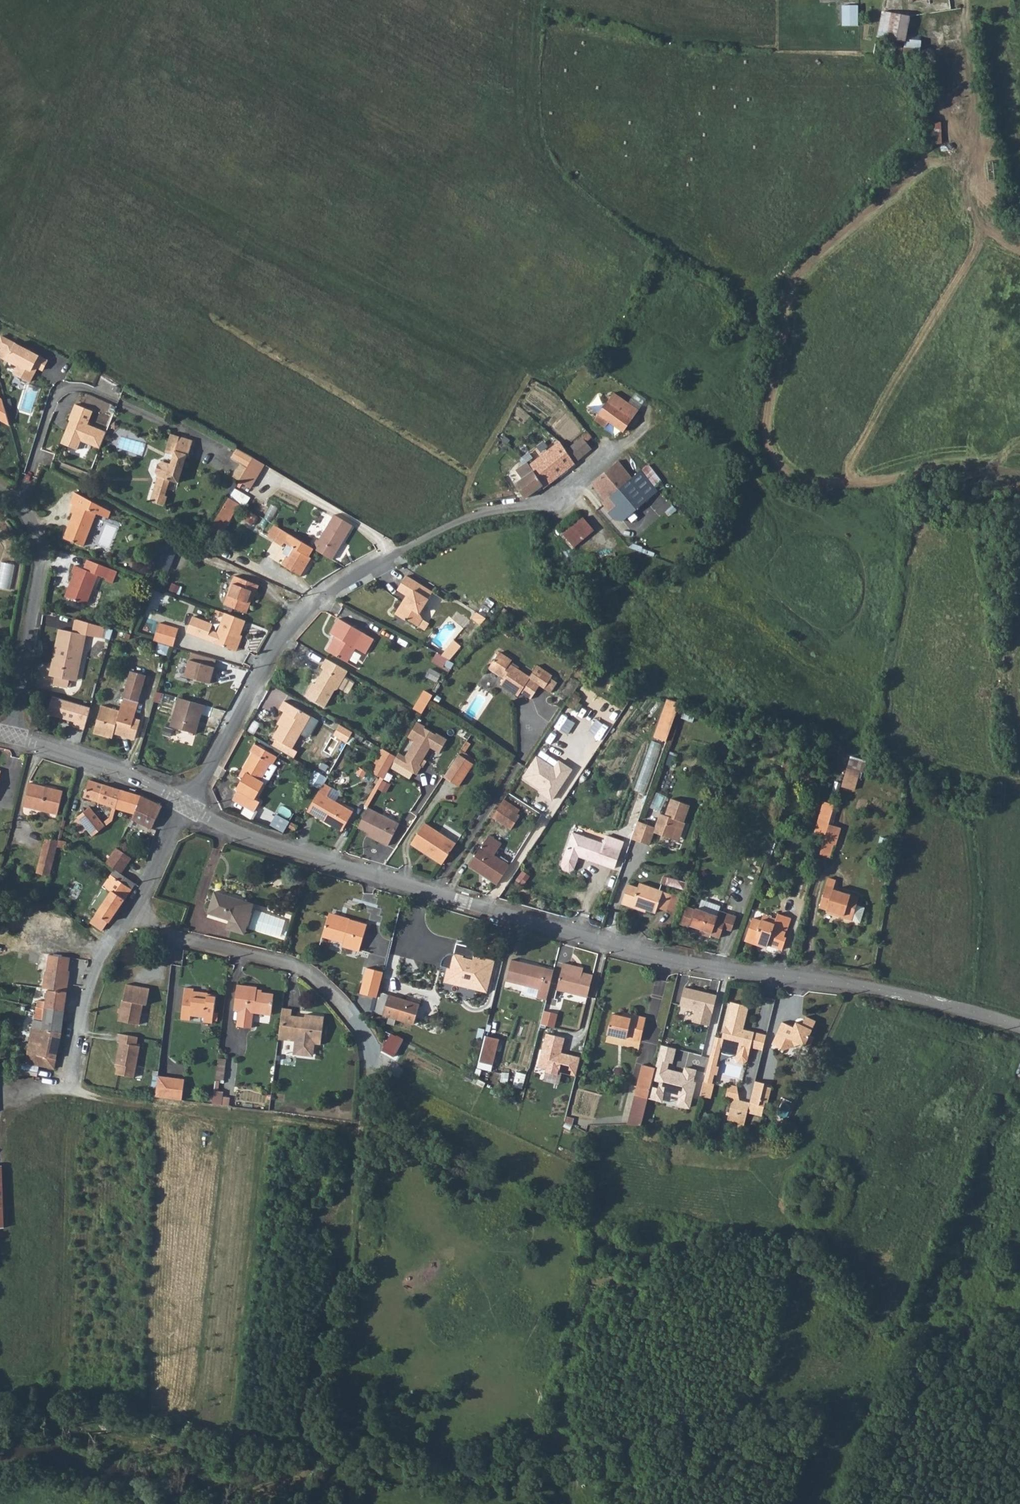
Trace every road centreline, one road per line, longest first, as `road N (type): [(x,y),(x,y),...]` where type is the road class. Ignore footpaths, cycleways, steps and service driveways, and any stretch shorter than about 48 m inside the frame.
road 1 (tertiary): [(1019,1026),(896,992),(609,945),(241,834),(184,803)]
road 2 (unclassified): [(133,911),(182,936),(302,970),(364,1027),(374,1057),(358,1224),(319,1437)]
road 3 (unclassified): [(184,803),(284,637),(320,597),(453,525),(537,504),(646,426)]
road 4 (unclassified): [(0,487),(28,514),(37,553),(10,737)]
road 5 (tertiary): [(184,803),(98,763),(10,737)]
road 6 (unclassified): [(133,911),(100,962),(75,1082)]

